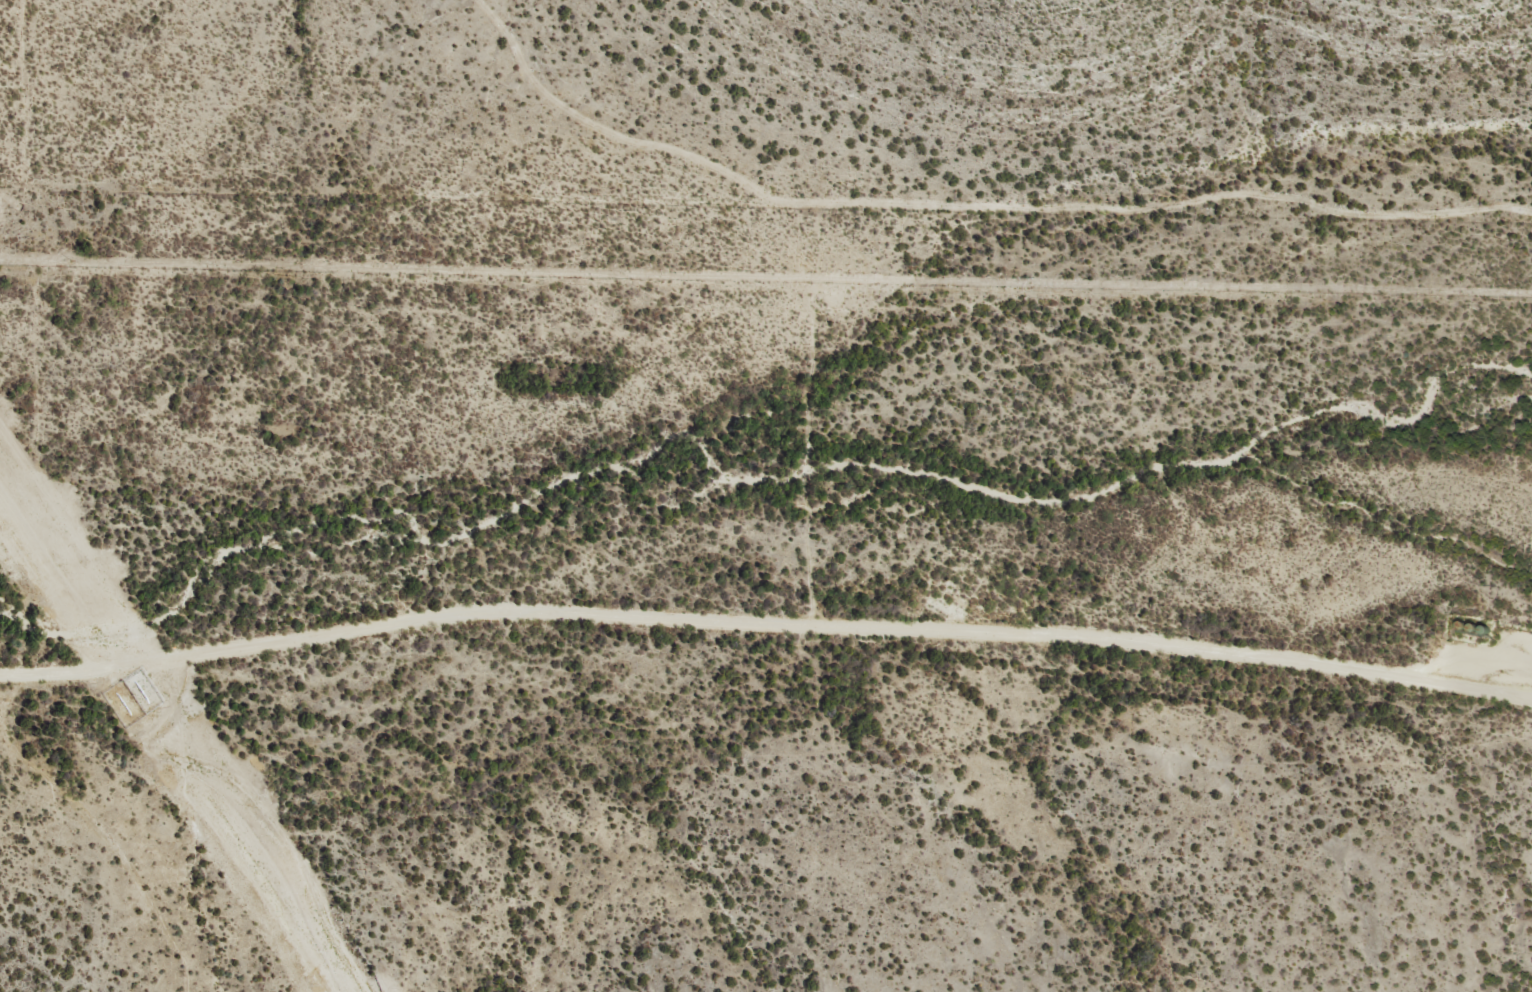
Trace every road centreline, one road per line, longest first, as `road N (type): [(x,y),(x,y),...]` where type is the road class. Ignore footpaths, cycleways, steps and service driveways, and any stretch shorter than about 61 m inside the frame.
road 1 (track): [(1531,702),(600,625),(437,645),(229,705),(76,725),(0,710)]

